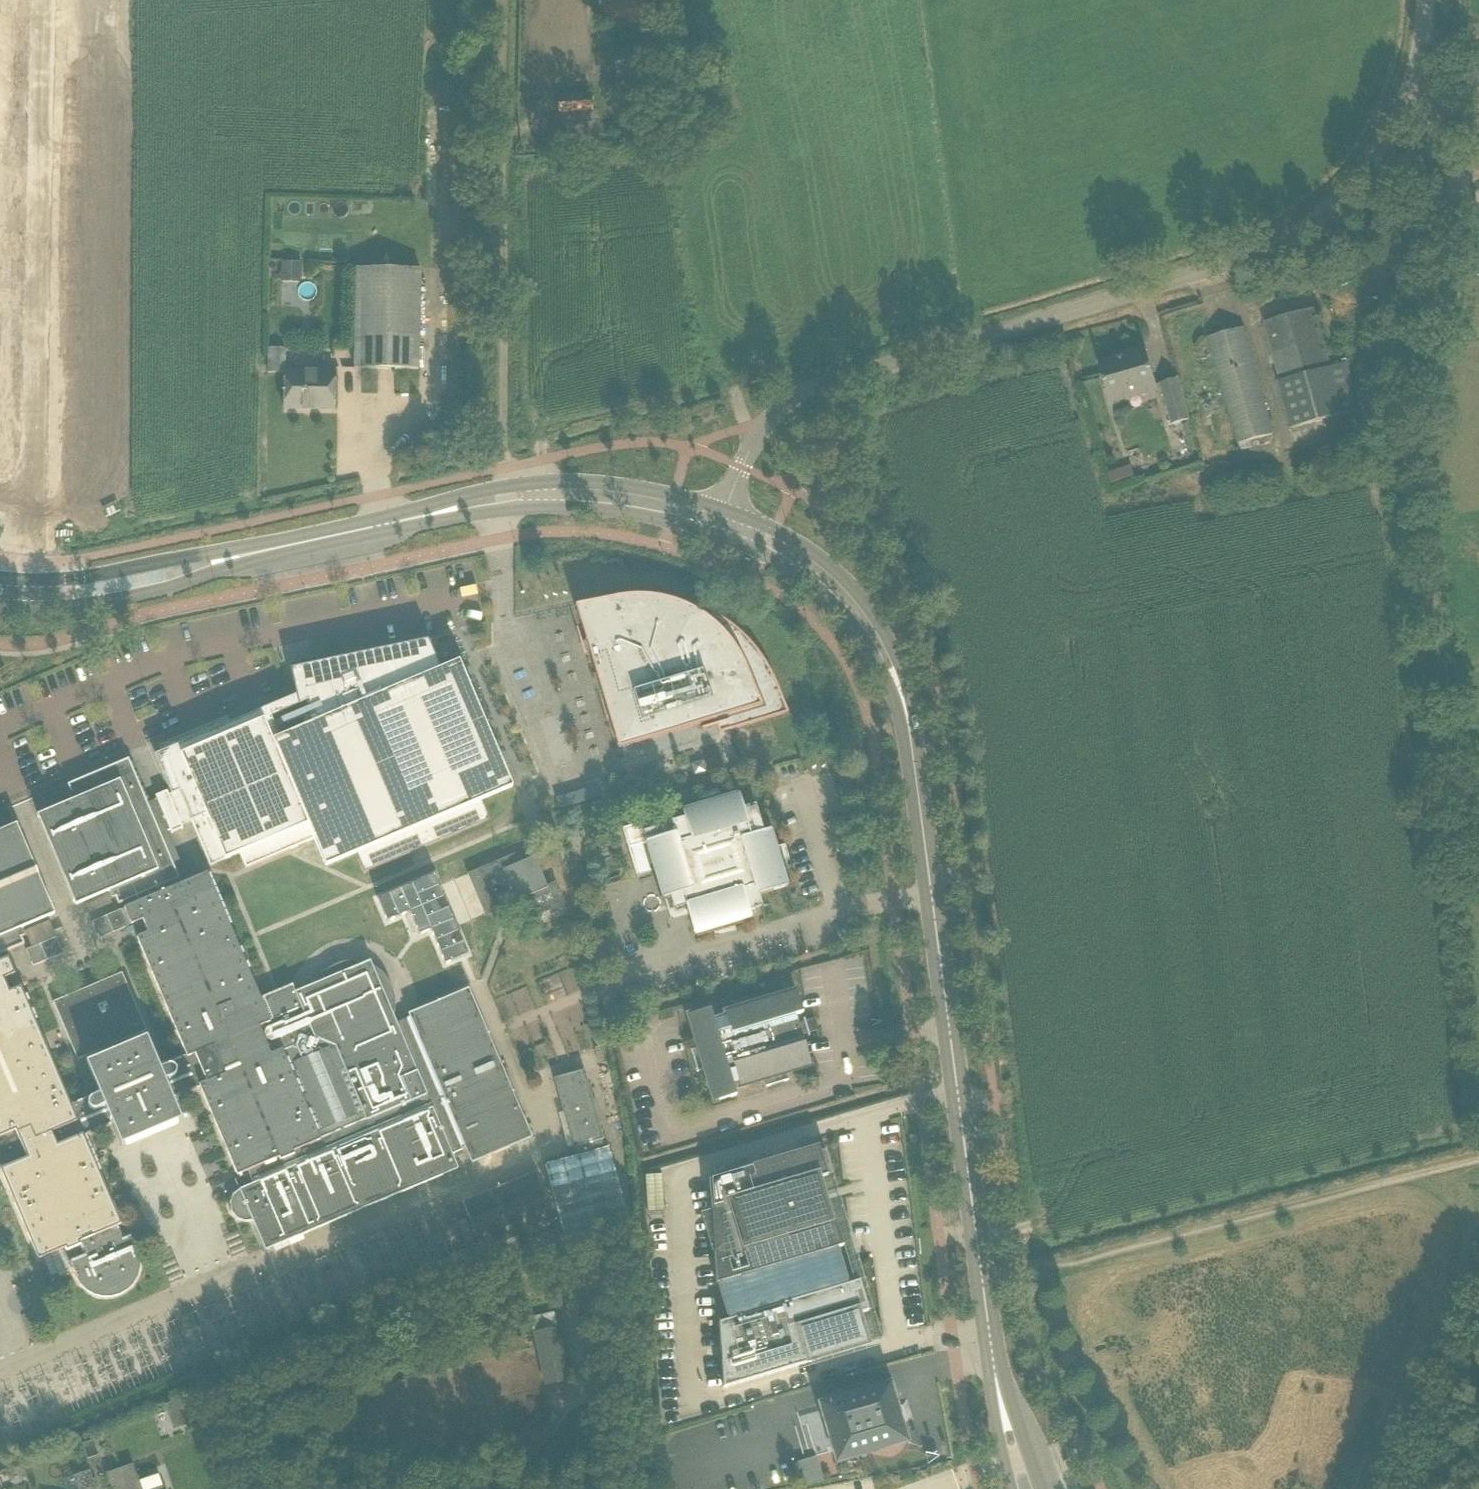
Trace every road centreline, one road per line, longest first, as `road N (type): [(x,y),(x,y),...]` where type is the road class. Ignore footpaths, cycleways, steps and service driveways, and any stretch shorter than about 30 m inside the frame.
road 1 (unclassified): [(729,508),(762,433),(795,395),(817,384),(1291,243),(1330,216),(1417,87),(1425,0)]
road 2 (tertiary): [(993,1361),(900,696)]
road 3 (residential): [(37,505),(48,0)]
road 4 (track): [(504,466),(497,0)]
road 5 (track): [(1402,1177),(1016,1273)]
road 6 (tertiary): [(900,696),(896,659),(870,608),(810,550),(729,508)]
road 7 (tertiary): [(718,534),(798,570),(844,611),(900,696)]
road 8 (tertiary): [(34,606),(165,589),(267,553)]
road 9 (tertiary): [(267,553),(34,577)]
road 10 (tertiary): [(729,508),(634,484),(532,483)]
road 11 (tertiary): [(532,507),(631,513),(718,534)]
road 12 (tertiary): [(419,516),(267,553)]
road 13 (tertiary): [(1043,1488),(993,1361)]
road 14 (tertiary): [(993,1361),(991,1404),(1011,1488)]

